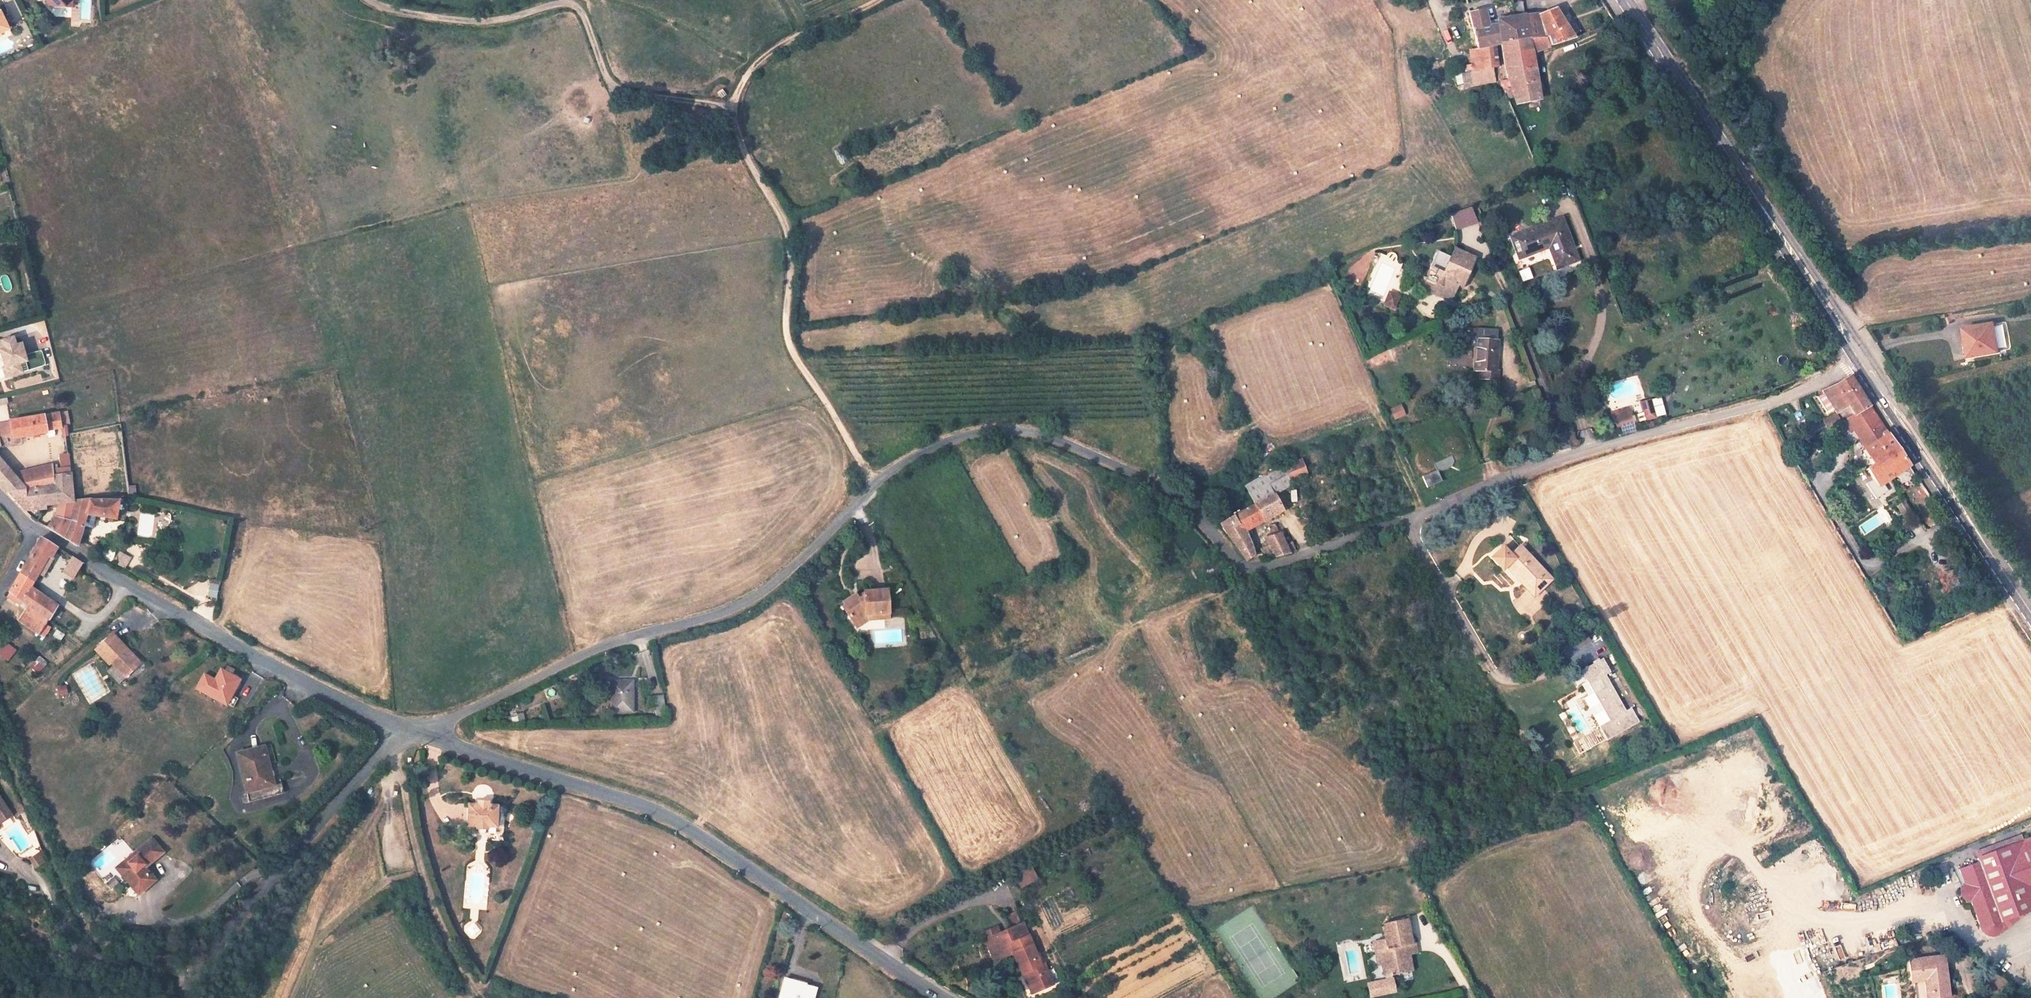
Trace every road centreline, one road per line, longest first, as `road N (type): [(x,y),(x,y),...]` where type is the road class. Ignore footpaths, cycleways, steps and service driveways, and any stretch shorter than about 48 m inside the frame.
road 1 (unclassified): [(415,733),(603,648),(749,604),(811,558),(873,484),(919,449),(972,432),(1051,437),(1151,479),(1185,502),(1240,572),(1411,518)]
road 2 (unclassified): [(415,733),(651,809),(942,997)]
road 3 (unclassified): [(0,499),(221,640),(415,733)]
road 4 (unclassified): [(1411,518),(1567,455),(1756,408),(1858,360)]
road 5 (secondary): [(1858,360),(1626,0)]
road 6 (track): [(369,0),(441,19),(499,20),(573,2),(604,72),(622,92),(734,108)]
road 7 (track): [(734,108),(737,144),(786,239),(781,321),(791,353),(873,484)]
road 8 (unclassified): [(188,997),(251,887),(415,733)]
road 9 (secondary): [(2030,617),(1858,360)]
road 10 (track): [(393,753),(393,778),(428,895),(477,997)]
road 11 (track): [(390,798),(311,950)]
road 12 (unclassified): [(1411,518),(1489,669)]
road 13 (track): [(1689,97),(1709,59),(1758,0)]

